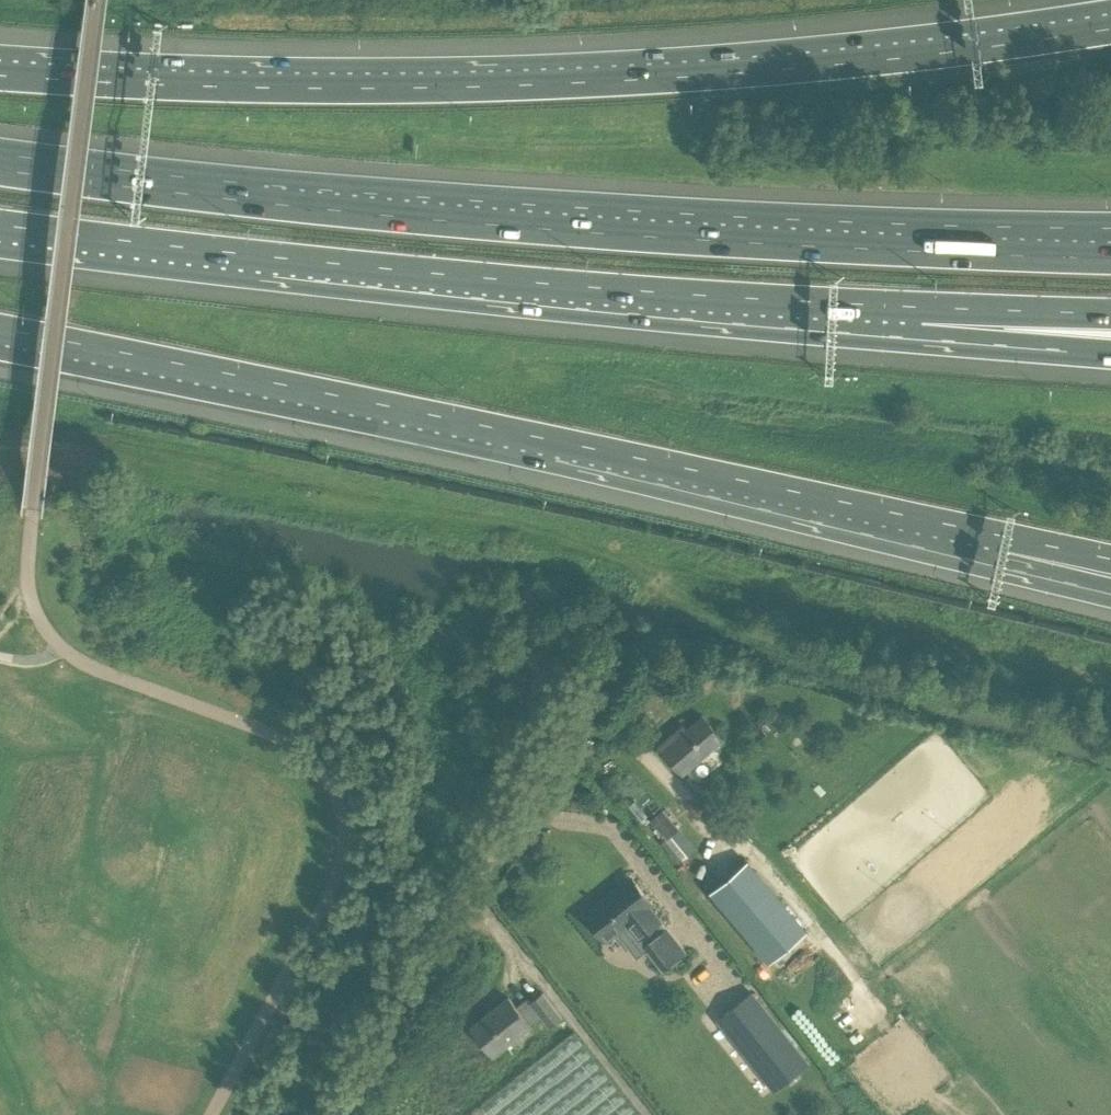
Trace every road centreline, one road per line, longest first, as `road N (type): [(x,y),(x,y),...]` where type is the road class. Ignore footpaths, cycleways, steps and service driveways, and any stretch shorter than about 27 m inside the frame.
road 1 (motorway): [(1110,249),(493,216),(0,161)]
road 2 (motorway): [(1110,28),(633,79),(320,88),(0,75)]
road 3 (motorway): [(0,327),(1007,535)]
road 4 (motorway): [(0,230),(546,290),(922,314)]
road 5 (track): [(308,495),(663,558),(573,723)]
road 6 (unclassified): [(336,1114),(573,723)]
road 7 (track): [(663,558),(754,610),(878,646)]
road 8 (motorway): [(922,314),(1110,352)]
road 9 (motorway): [(922,314),(1110,312)]
road 10 (motorway): [(1007,535),(1050,577),(1110,592)]

